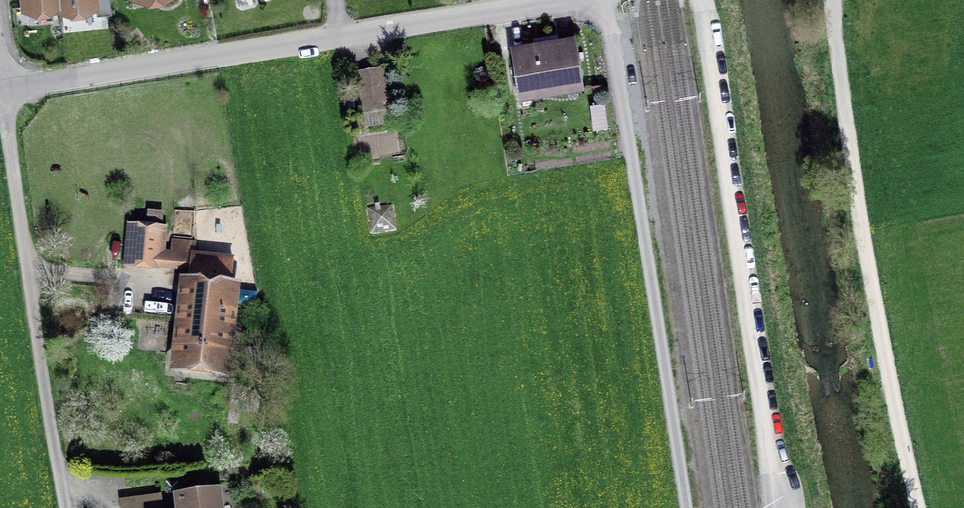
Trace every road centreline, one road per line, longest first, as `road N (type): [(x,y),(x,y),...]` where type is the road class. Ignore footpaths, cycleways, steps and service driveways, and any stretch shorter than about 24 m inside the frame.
road 1 (track): [(832,0),(860,209),(921,507)]
road 2 (track): [(605,0),(686,507)]
road 3 (track): [(768,507),(702,0)]
road 4 (residential): [(0,91),(66,507)]
road 5 (residential): [(341,38),(0,90)]
road 6 (residential): [(577,0),(341,38)]

